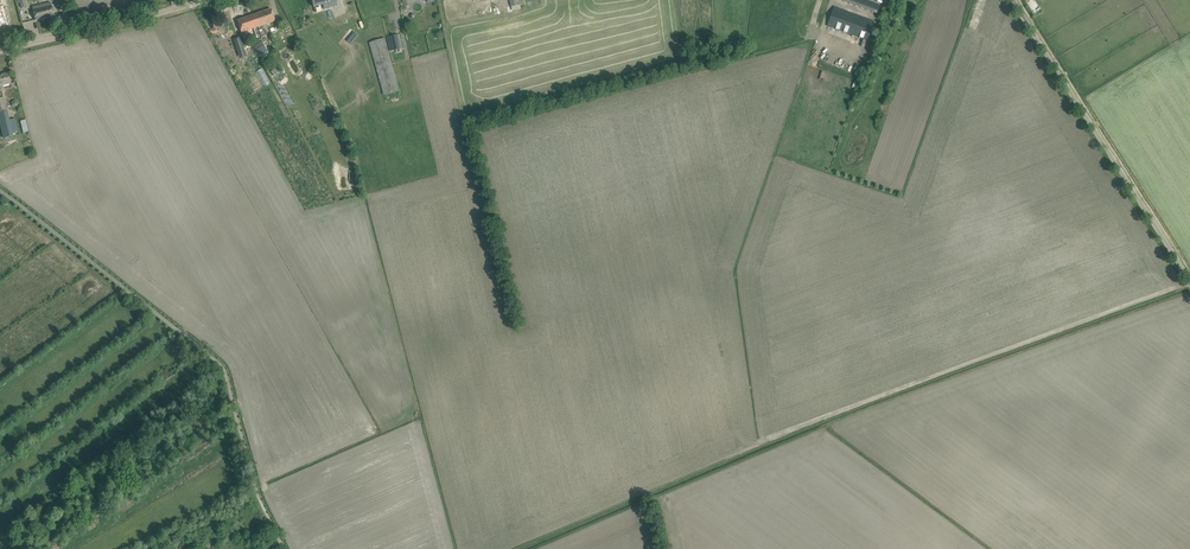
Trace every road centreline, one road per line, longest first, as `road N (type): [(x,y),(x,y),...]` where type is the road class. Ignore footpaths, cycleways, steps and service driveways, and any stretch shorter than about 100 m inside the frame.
road 1 (unclassified): [(284,548),(257,493),(223,367),(0,190)]
road 2 (unclassified): [(1189,281),(1013,0)]
road 3 (tertiary): [(0,51),(206,0)]

